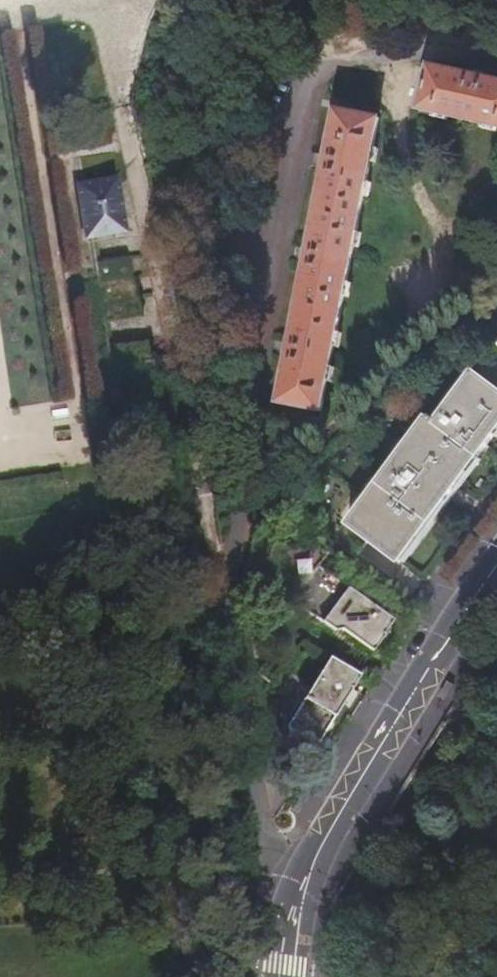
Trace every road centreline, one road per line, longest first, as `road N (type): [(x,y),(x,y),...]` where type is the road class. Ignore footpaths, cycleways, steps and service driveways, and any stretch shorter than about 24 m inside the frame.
road 1 (secondary): [(496,566),(347,798),(303,890),(287,976)]

